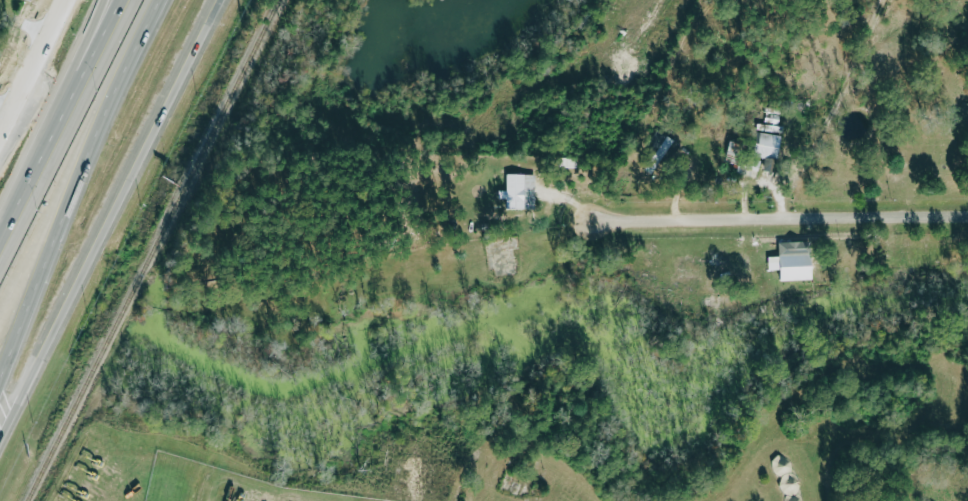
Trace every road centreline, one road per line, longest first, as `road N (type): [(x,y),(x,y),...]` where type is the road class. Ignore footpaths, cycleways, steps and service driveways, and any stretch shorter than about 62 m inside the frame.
road 1 (primary): [(0,444),(225,0)]
road 2 (motorway): [(0,378),(88,150),(163,0)]
road 3 (residential): [(589,224),(967,219)]
road 4 (motorway): [(98,12),(0,167)]
road 5 (primary): [(72,0),(0,157)]

